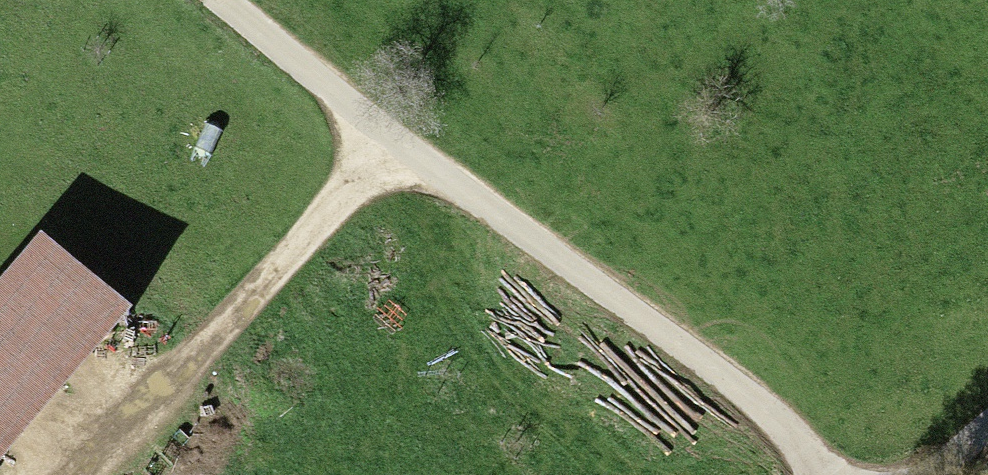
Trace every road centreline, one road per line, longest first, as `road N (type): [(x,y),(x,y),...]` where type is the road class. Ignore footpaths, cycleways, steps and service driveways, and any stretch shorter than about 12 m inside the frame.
road 1 (unclassified): [(815,474),(790,439),(714,376),(508,229),(217,0)]
road 2 (track): [(63,474),(392,141)]

